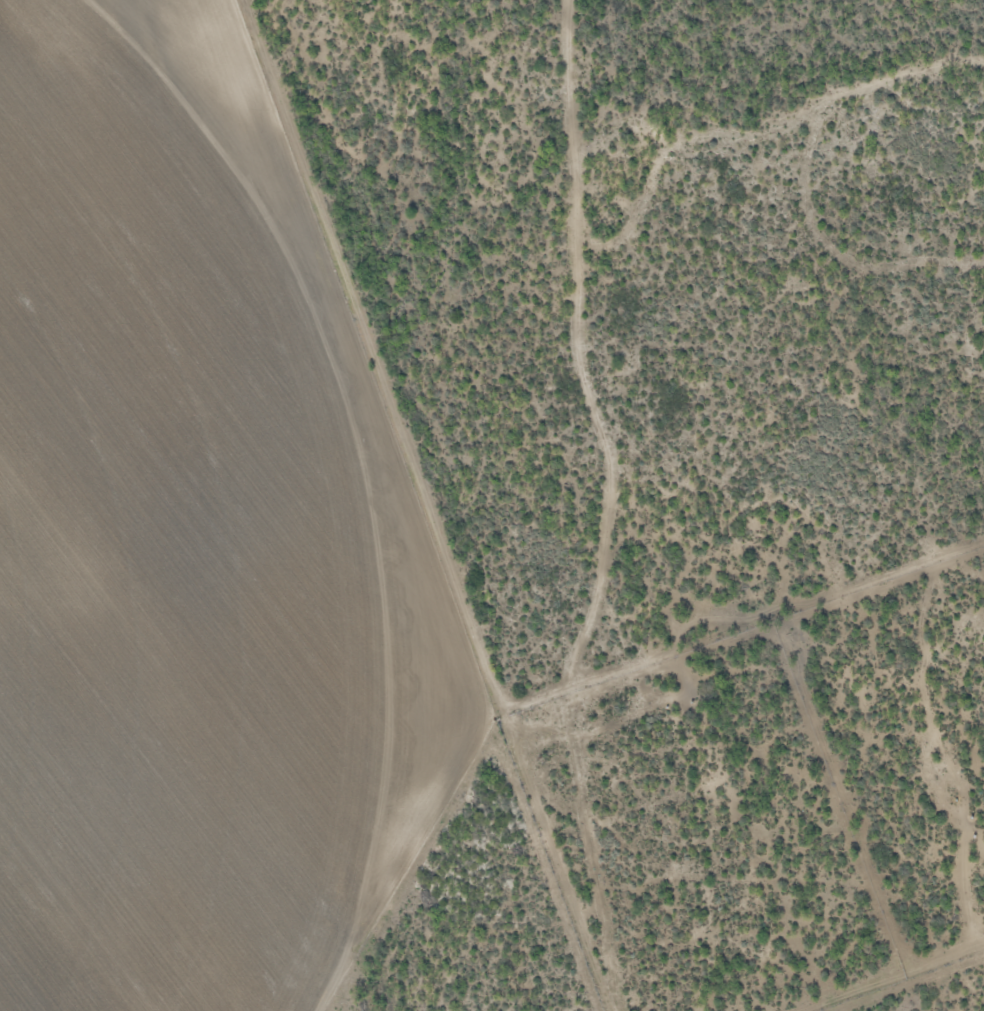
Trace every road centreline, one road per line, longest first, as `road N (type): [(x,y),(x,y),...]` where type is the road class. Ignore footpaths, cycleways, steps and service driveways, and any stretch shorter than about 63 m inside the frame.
road 1 (residential): [(610,1010),(609,935),(573,756),(568,679),(631,505),(582,363),(574,109),(561,59),(568,0)]

